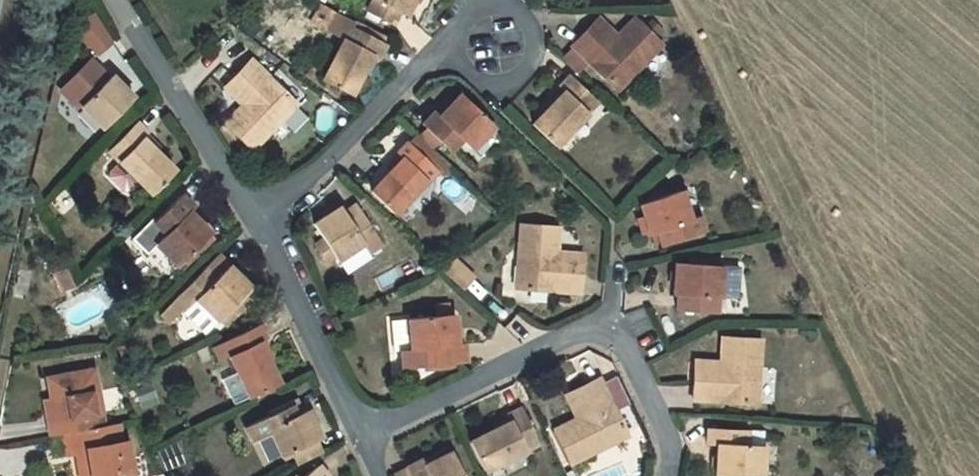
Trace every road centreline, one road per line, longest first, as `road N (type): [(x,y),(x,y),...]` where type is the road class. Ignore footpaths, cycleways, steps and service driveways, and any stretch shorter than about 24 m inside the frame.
road 1 (residential): [(362,441),(580,332),(615,336),(669,437),(668,475)]
road 2 (residential): [(473,14),(256,223)]
road 3 (residential): [(113,0),(256,223)]
road 4 (residential): [(256,223),(362,441)]

